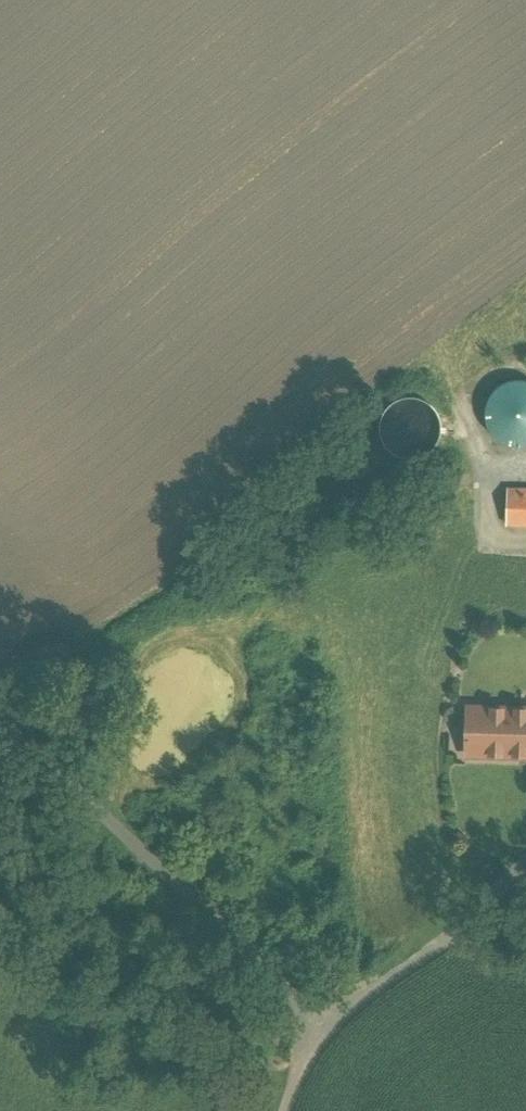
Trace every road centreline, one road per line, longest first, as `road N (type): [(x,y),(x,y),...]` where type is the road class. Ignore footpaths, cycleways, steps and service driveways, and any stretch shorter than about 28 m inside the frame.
road 1 (unclassified): [(0,731),(318,1029),(288,1110)]

